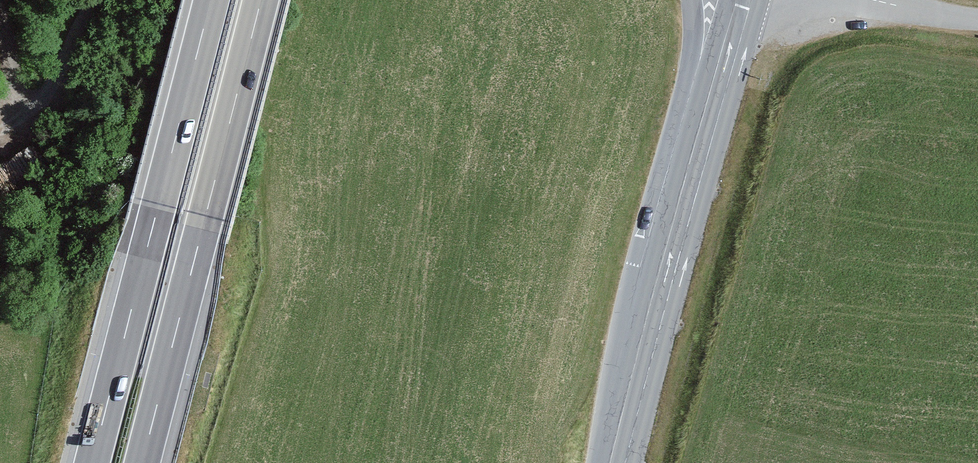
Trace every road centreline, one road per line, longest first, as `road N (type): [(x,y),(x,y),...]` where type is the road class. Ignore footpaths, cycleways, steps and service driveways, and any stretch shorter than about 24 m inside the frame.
road 1 (primary): [(743,0),(618,462)]
road 2 (motorway): [(141,462),(260,0)]
road 3 (motorway): [(210,0),(92,462)]
road 4 (track): [(0,132),(53,86),(92,0)]

